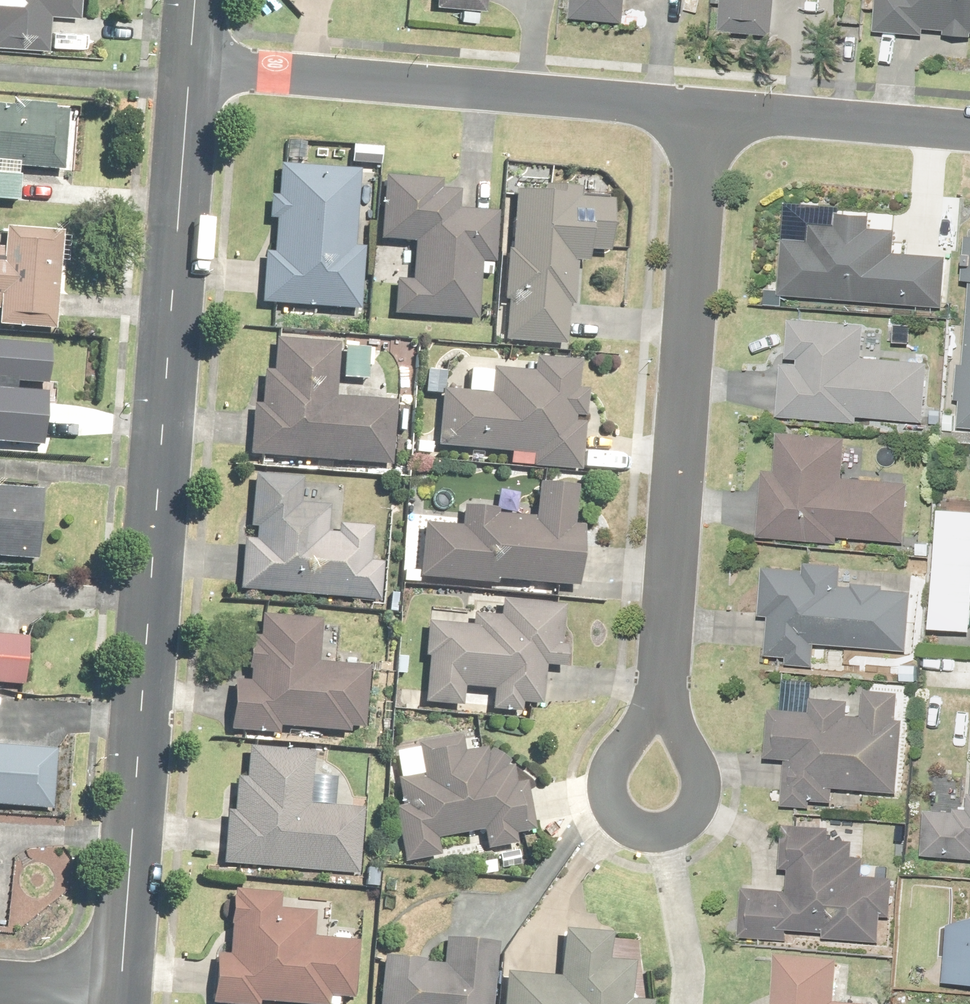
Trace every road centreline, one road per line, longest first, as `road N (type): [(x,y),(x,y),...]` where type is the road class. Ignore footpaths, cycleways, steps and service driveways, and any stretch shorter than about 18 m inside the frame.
road 1 (residential): [(189,68),(119,994)]
road 2 (residential): [(708,114),(659,708)]
road 3 (residential): [(189,68),(708,114)]
road 4 (residential): [(659,708),(685,735),(705,777),(697,814),(656,831),(624,828),(606,784),(618,751),(640,727)]
road 5 (residential): [(708,114),(969,135)]

